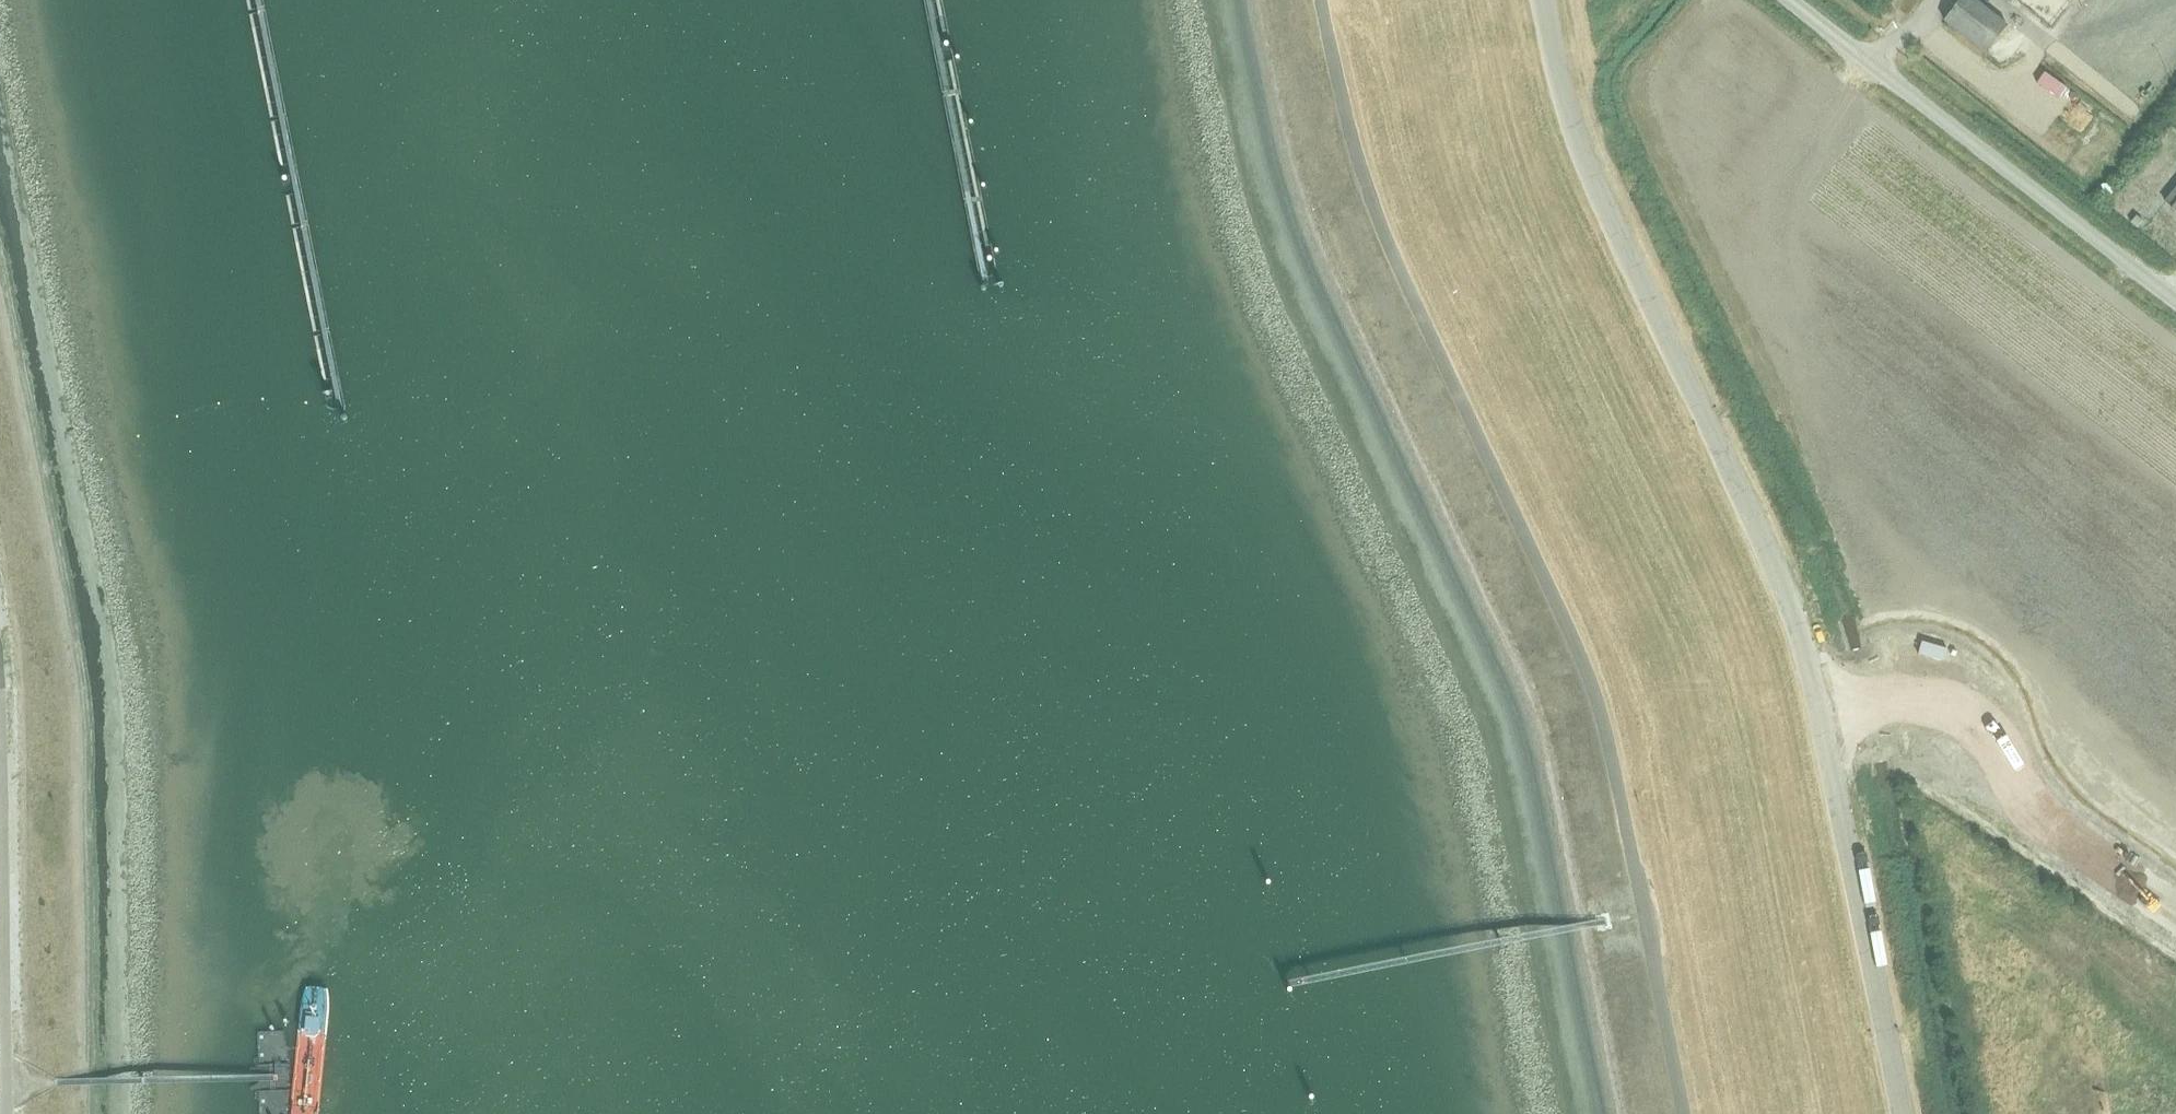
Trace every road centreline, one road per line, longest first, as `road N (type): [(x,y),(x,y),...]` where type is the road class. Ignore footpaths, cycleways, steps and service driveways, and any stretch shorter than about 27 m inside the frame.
road 1 (unclassified): [(1689,1113),(1650,913),(1587,672),(1381,249),(1356,172),(1322,0)]
road 2 (residential): [(1898,1113),(1824,709),(1728,463),(1576,136),(1548,0)]
road 3 (unclassified): [(2175,302),(1789,0)]
road 4 (unclassified): [(7,1113),(0,735)]

